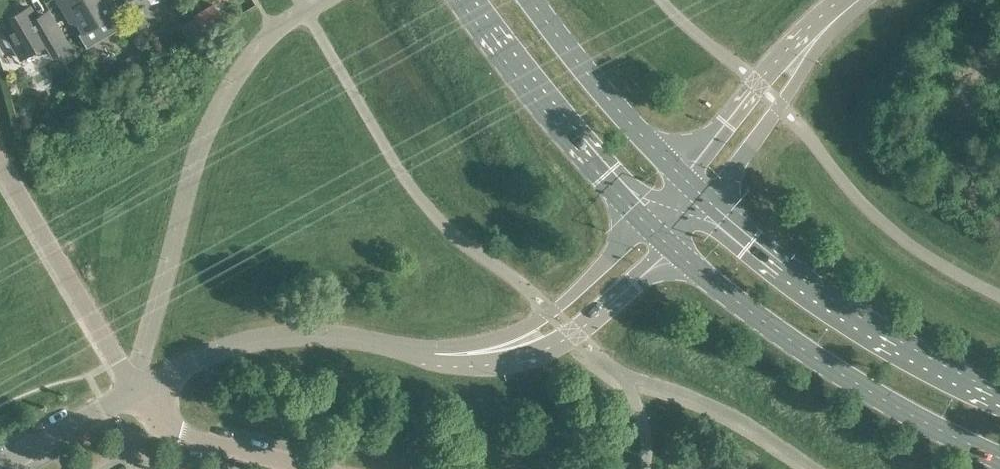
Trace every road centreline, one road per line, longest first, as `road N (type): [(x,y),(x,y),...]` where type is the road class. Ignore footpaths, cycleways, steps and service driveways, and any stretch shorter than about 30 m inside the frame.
road 1 (secondary): [(669,245),(782,336),(934,430),(999,457)]
road 2 (unclassified): [(137,389),(198,354),(276,336),(377,340),(461,356),(507,350)]
road 3 (secondary): [(999,396),(864,323),(708,201)]
road 4 (secondary): [(466,0),(547,113),(644,220)]
road 5 (unclassified): [(137,389),(0,169)]
road 6 (secondary): [(684,178),(593,84),(533,0)]
road 7 (unclassified): [(507,350),(572,333),(669,245)]
road 8 (unclassified): [(644,220),(507,350)]
road 9 (unclassified): [(295,468),(170,428),(137,389)]
road 10 (unclassified): [(708,201),(778,107),(799,52)]
road 11 (unclassified): [(799,52),(757,86),(684,178)]
road 12 (unclassified): [(0,468),(137,389)]

